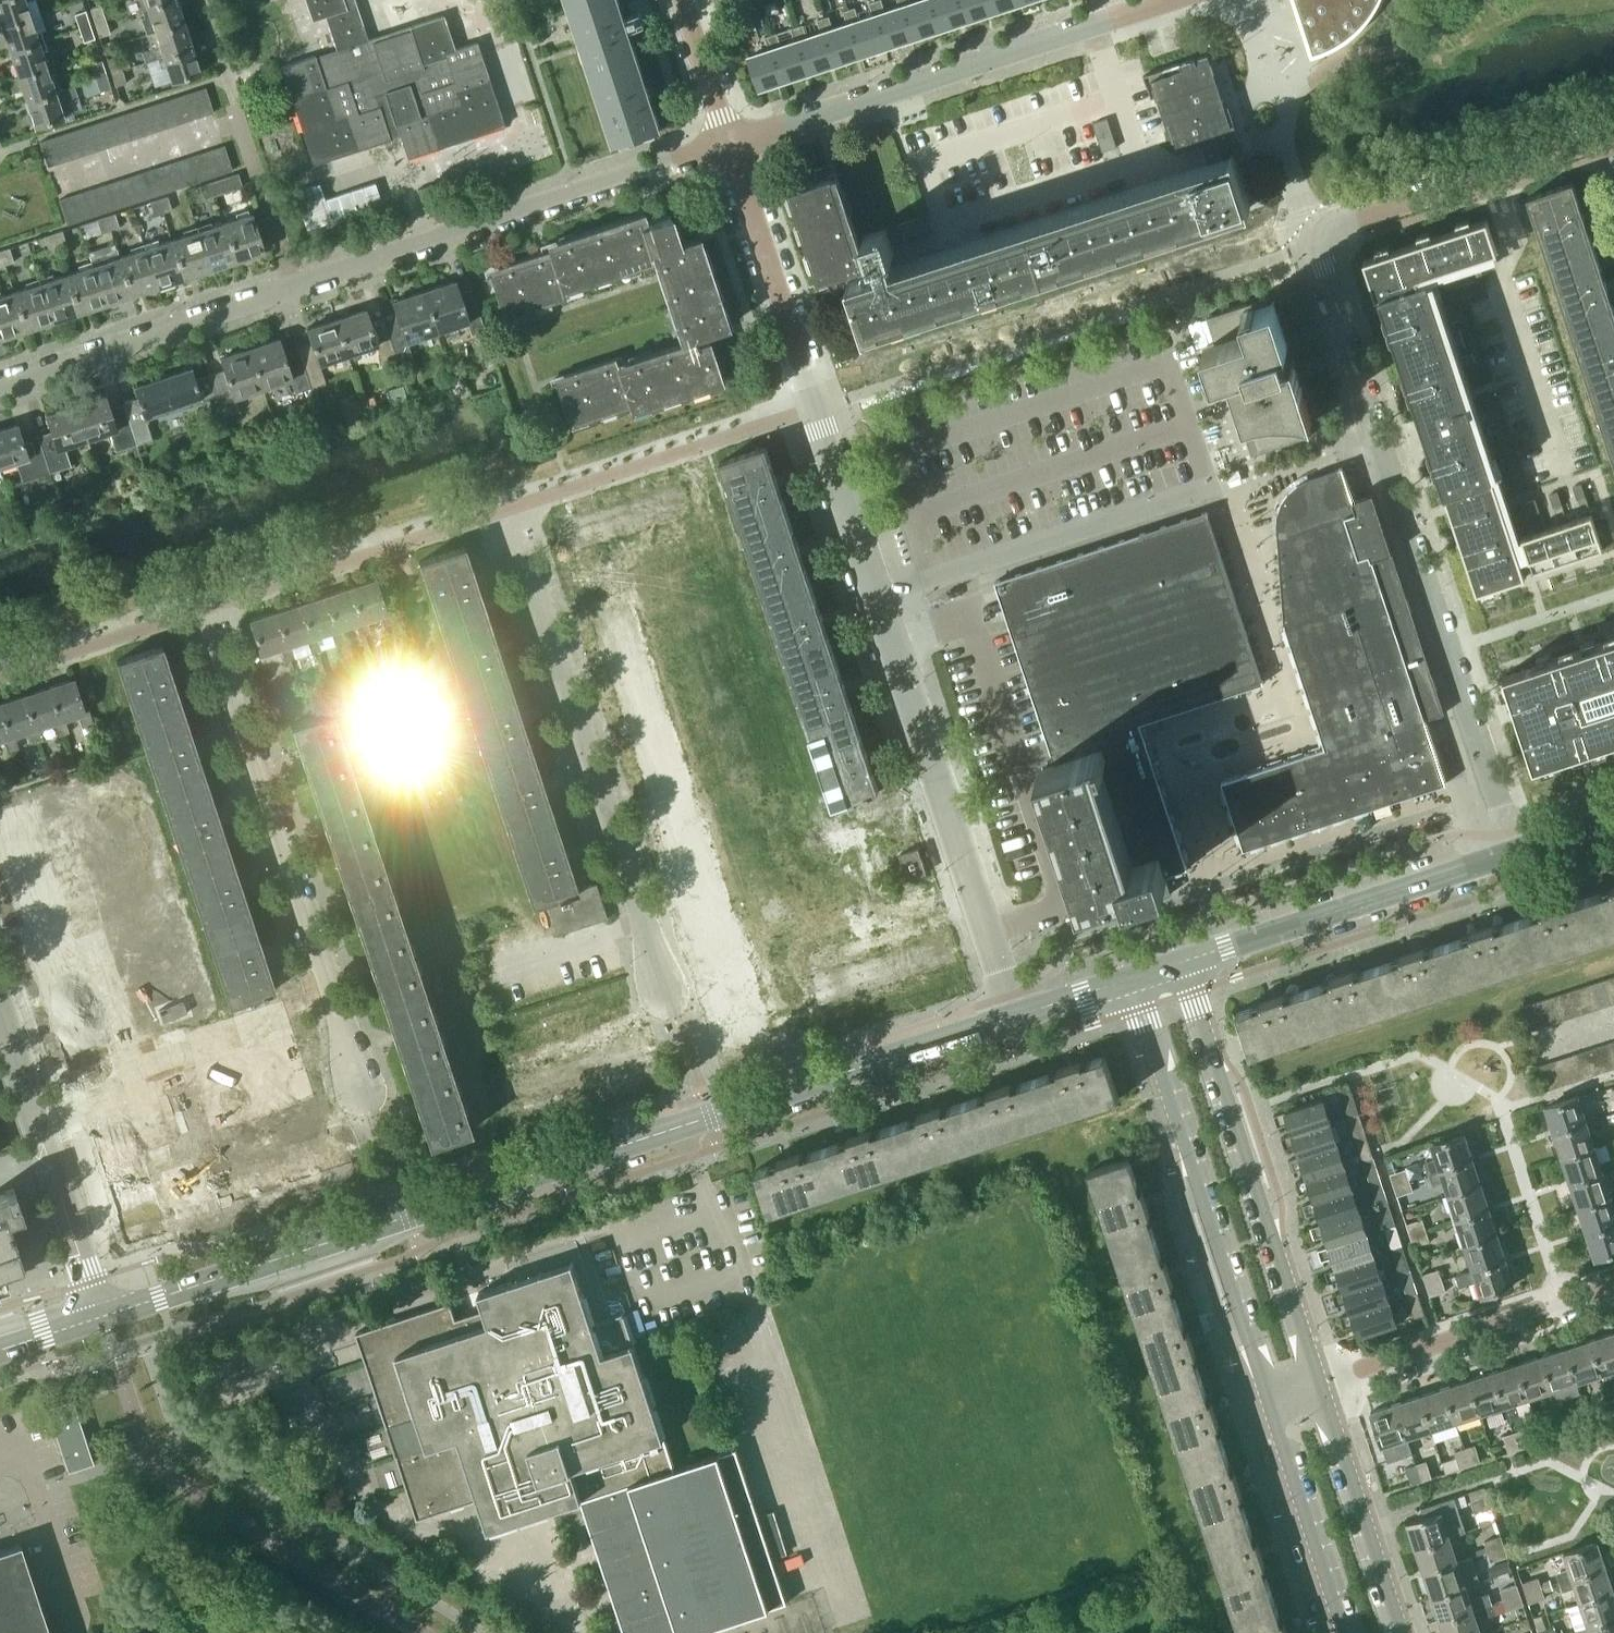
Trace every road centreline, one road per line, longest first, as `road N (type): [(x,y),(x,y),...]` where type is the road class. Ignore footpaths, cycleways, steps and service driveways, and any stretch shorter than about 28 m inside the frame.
road 1 (secondary): [(100,1316),(1009,1019)]
road 2 (residential): [(0,382),(731,139)]
road 3 (residential): [(1313,230),(1517,851)]
road 4 (residential): [(1009,1019),(1010,996),(816,405)]
road 5 (residential): [(366,1096),(207,608)]
road 6 (residential): [(666,991),(508,507)]
road 7 (residential): [(731,139),(1159,0)]
road 8 (tertiary): [(1319,1385),(1180,961)]
road 9 (tertiary): [(1132,977),(1268,1401)]
road 10 (secondary): [(1517,851),(1180,961)]
road 11 (residential): [(508,507),(816,405)]
road 12 (residential): [(100,1316),(0,1014)]
road 13 (residential): [(207,608),(508,507)]
road 14 (residential): [(1613,132),(1313,230)]
road 15 (residential): [(1319,1385),(1613,1285)]
road 16 (residential): [(816,405),(731,139)]
road 17 (tertiary): [(1401,1632),(1319,1385)]
road 18 (tertiary): [(1268,1401),(1344,1632)]
road 19 (residential): [(1313,230),(1235,0)]
road 20 (residential): [(0,674),(207,608)]
road 21 (residential): [(731,139),(685,0)]
road 22 (secondary): [(1009,1019),(1132,977)]

